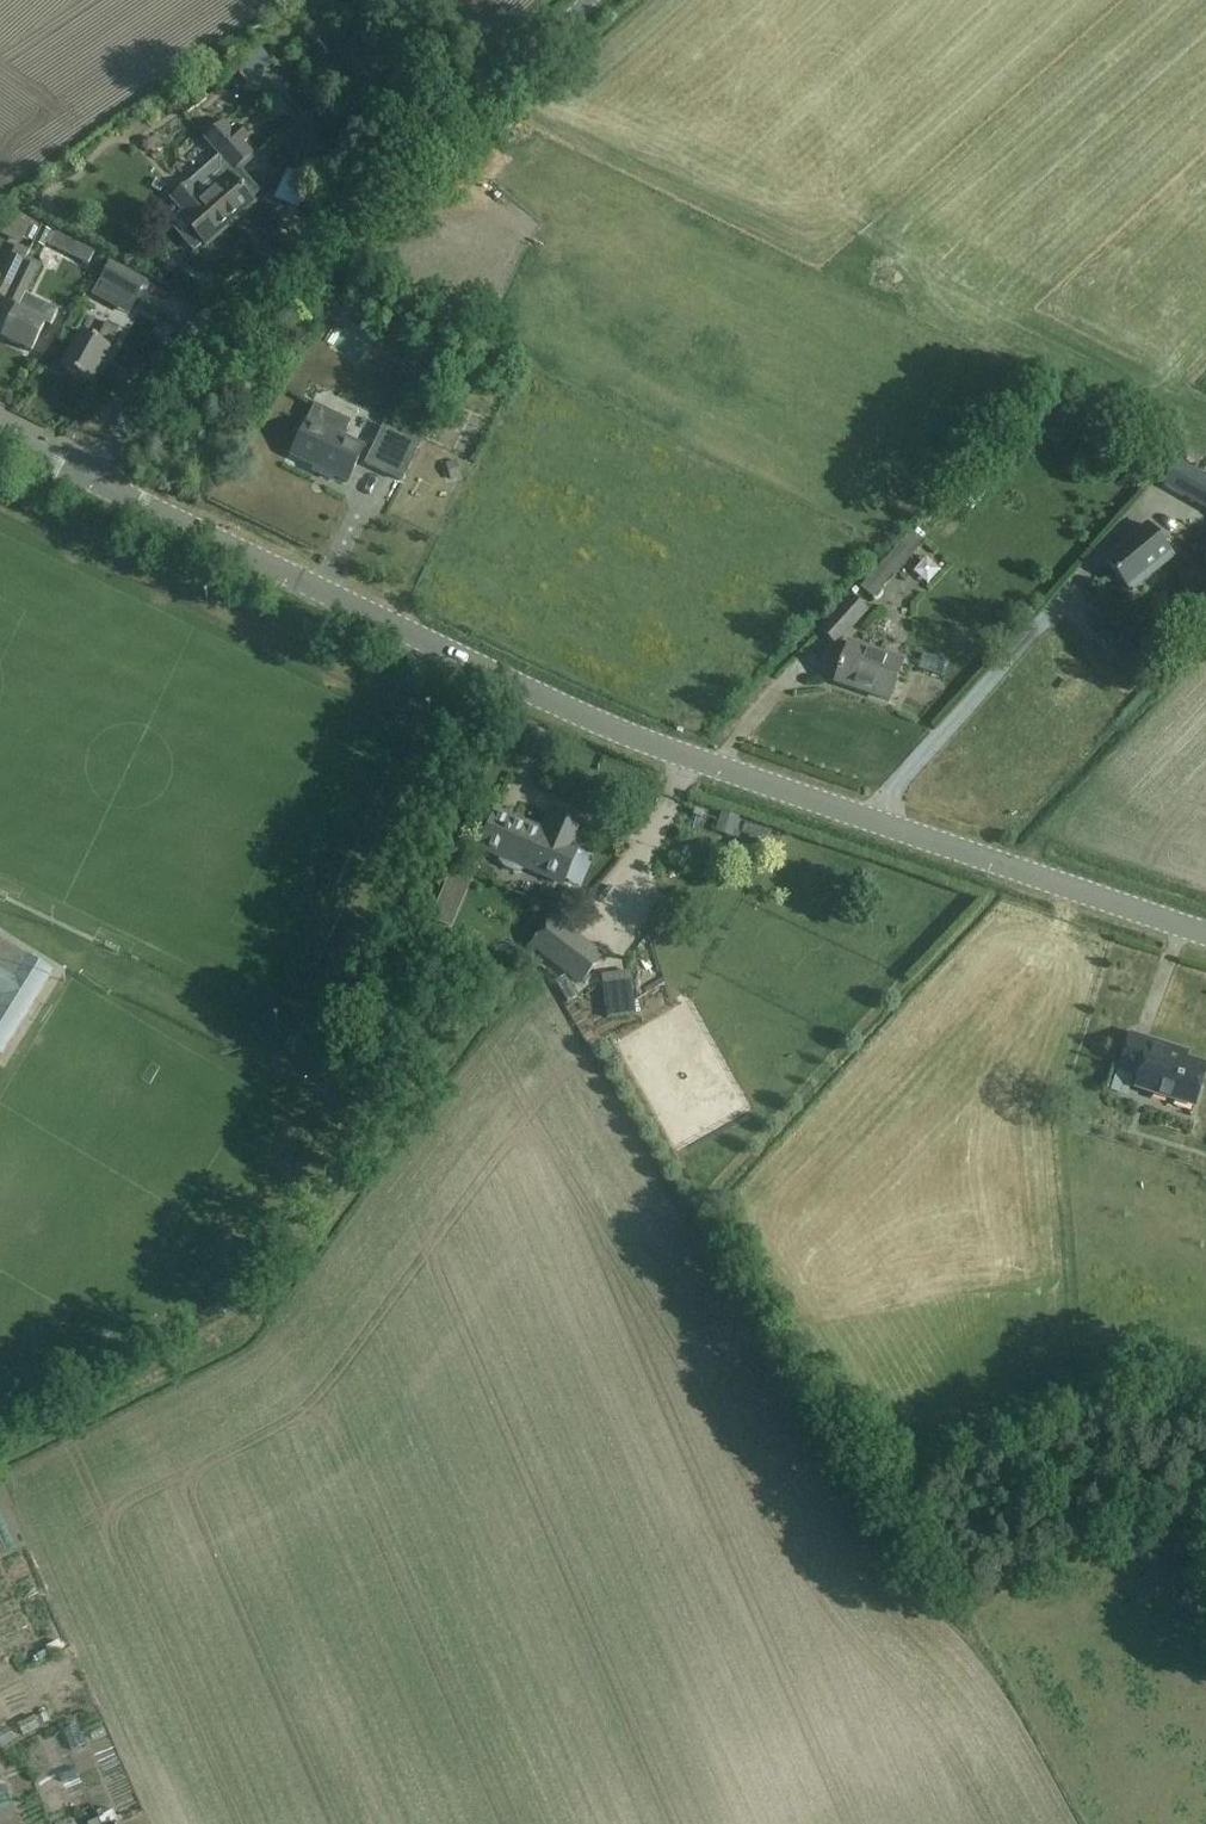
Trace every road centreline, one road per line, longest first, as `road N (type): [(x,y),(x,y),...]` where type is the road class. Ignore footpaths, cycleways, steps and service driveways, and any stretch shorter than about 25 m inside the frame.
road 1 (tertiary): [(1205,938),(693,767),(90,479)]
road 2 (unclassified): [(595,0),(290,280),(90,479)]

